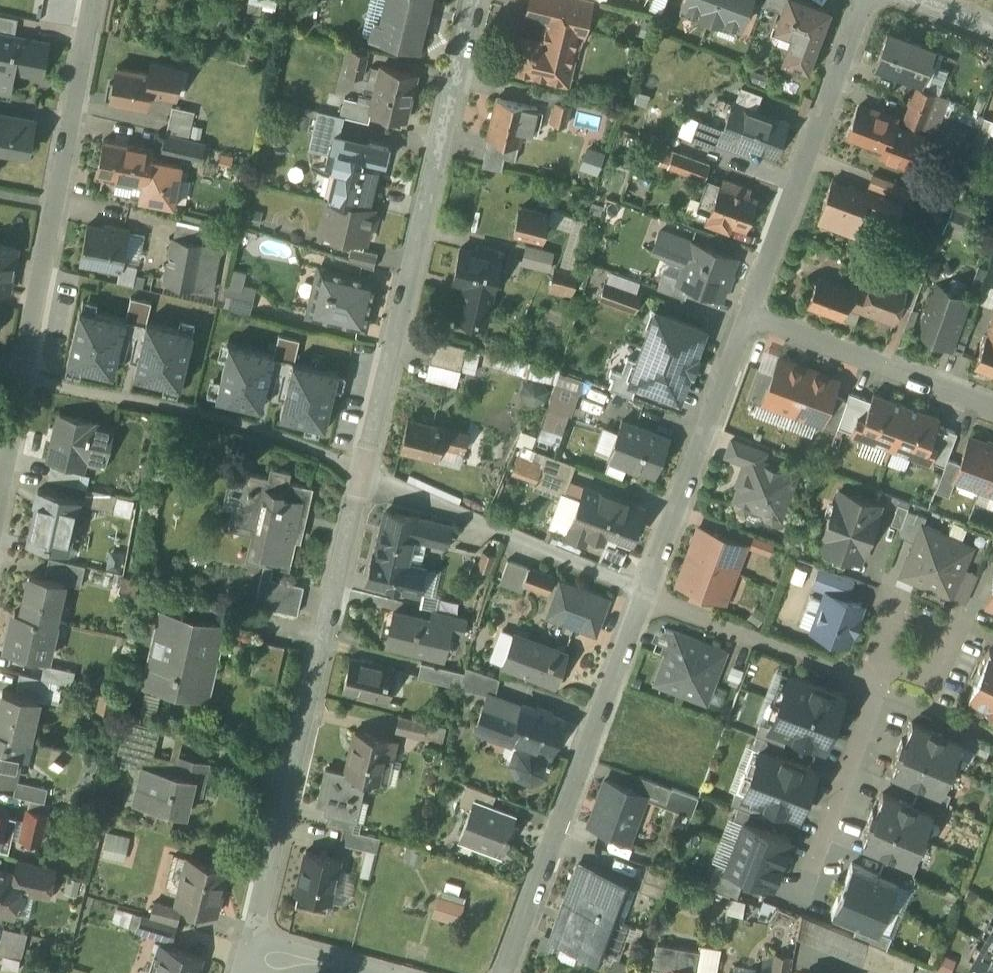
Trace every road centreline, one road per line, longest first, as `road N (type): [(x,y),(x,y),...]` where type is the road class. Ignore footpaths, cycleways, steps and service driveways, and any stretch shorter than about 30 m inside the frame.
road 1 (residential): [(0,494),(93,0)]
road 2 (residential): [(362,473),(249,954)]
road 3 (residential): [(475,0),(362,473)]
road 4 (residential): [(645,594),(505,972)]
road 5 (residential): [(864,0),(748,317)]
road 6 (residential): [(645,594),(362,473)]
road 7 (residential): [(748,317),(645,594)]
road 8 (residential): [(748,317),(992,407)]
road 9 (residential): [(879,688),(645,594)]
road 10 (residential): [(813,865),(879,688)]
road 11 (residential): [(887,668),(878,638),(887,620),(906,610),(936,620),(944,653)]

